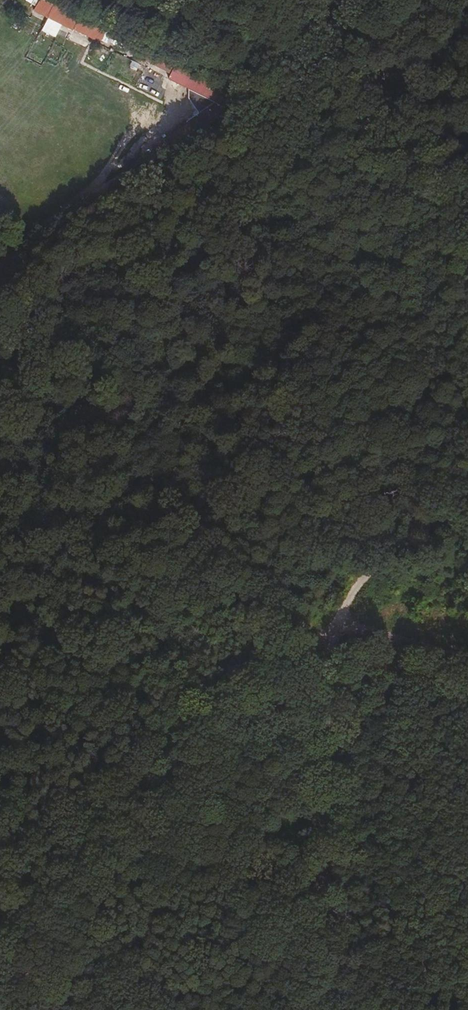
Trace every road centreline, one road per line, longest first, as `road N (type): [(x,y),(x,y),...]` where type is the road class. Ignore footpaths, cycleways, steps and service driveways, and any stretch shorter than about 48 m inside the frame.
road 1 (unclassified): [(467,506),(370,569),(333,625),(317,1009)]
road 2 (track): [(326,649),(240,706),(0,980)]
road 3 (track): [(0,540),(333,625)]
road 4 (track): [(244,102),(89,216),(0,300)]
road 5 (track): [(467,24),(345,42),(244,102)]
road 6 (unclassified): [(0,264),(152,132)]
road 7 (track): [(244,102),(231,75),(178,64),(140,0)]
road 8 (track): [(467,661),(333,625)]

